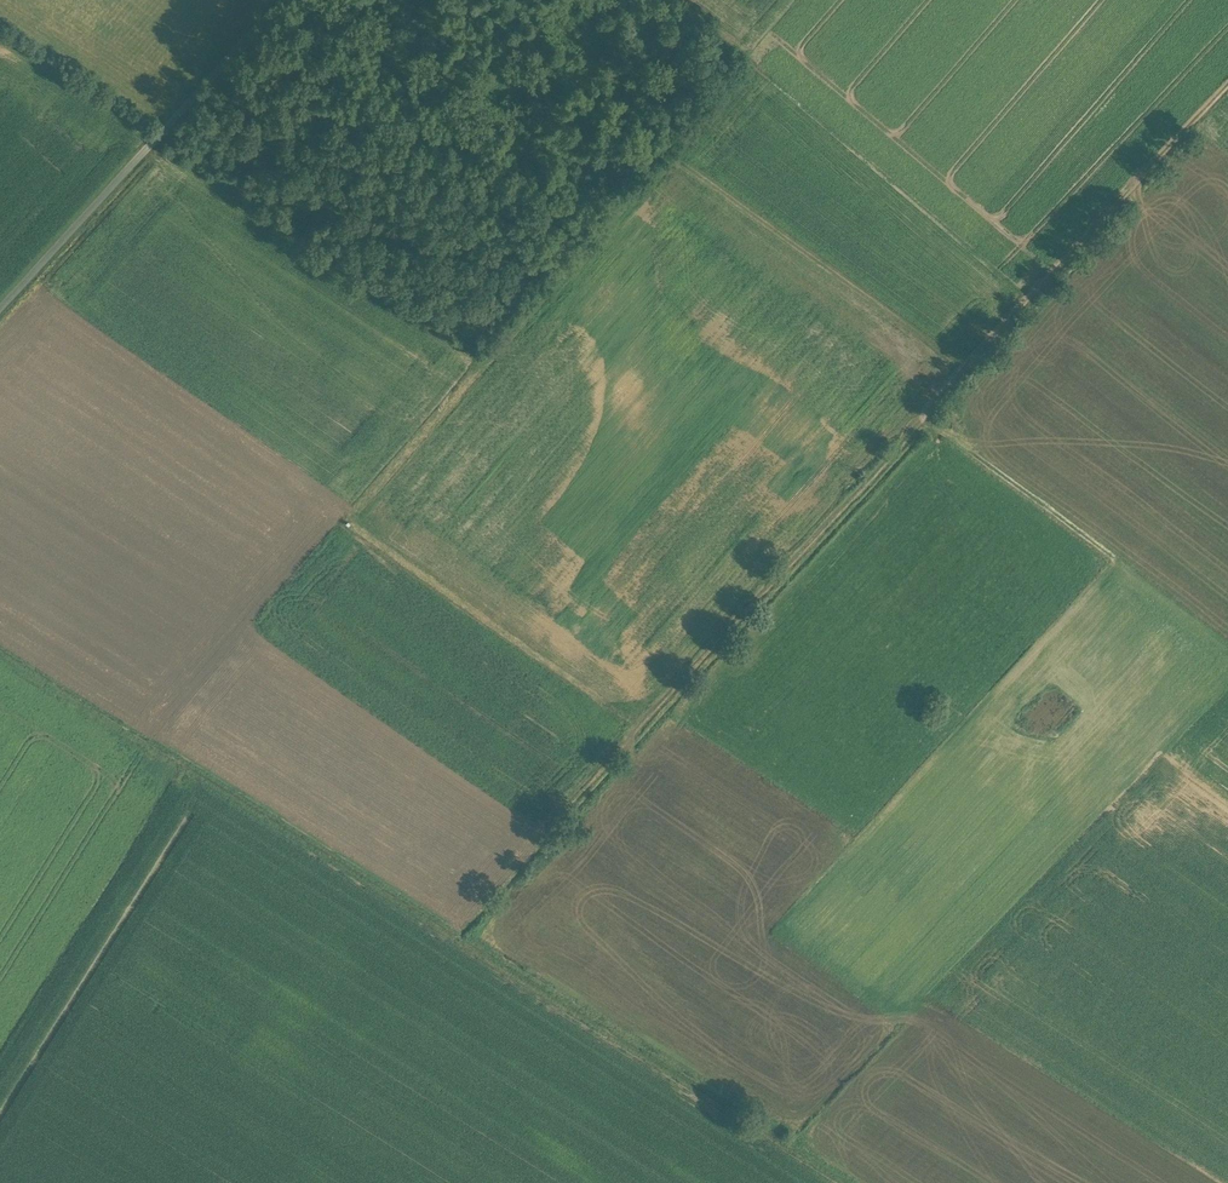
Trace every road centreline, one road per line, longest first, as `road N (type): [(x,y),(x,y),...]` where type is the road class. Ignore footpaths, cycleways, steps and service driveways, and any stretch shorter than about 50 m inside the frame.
road 1 (unclassified): [(281,0),(0,304)]

